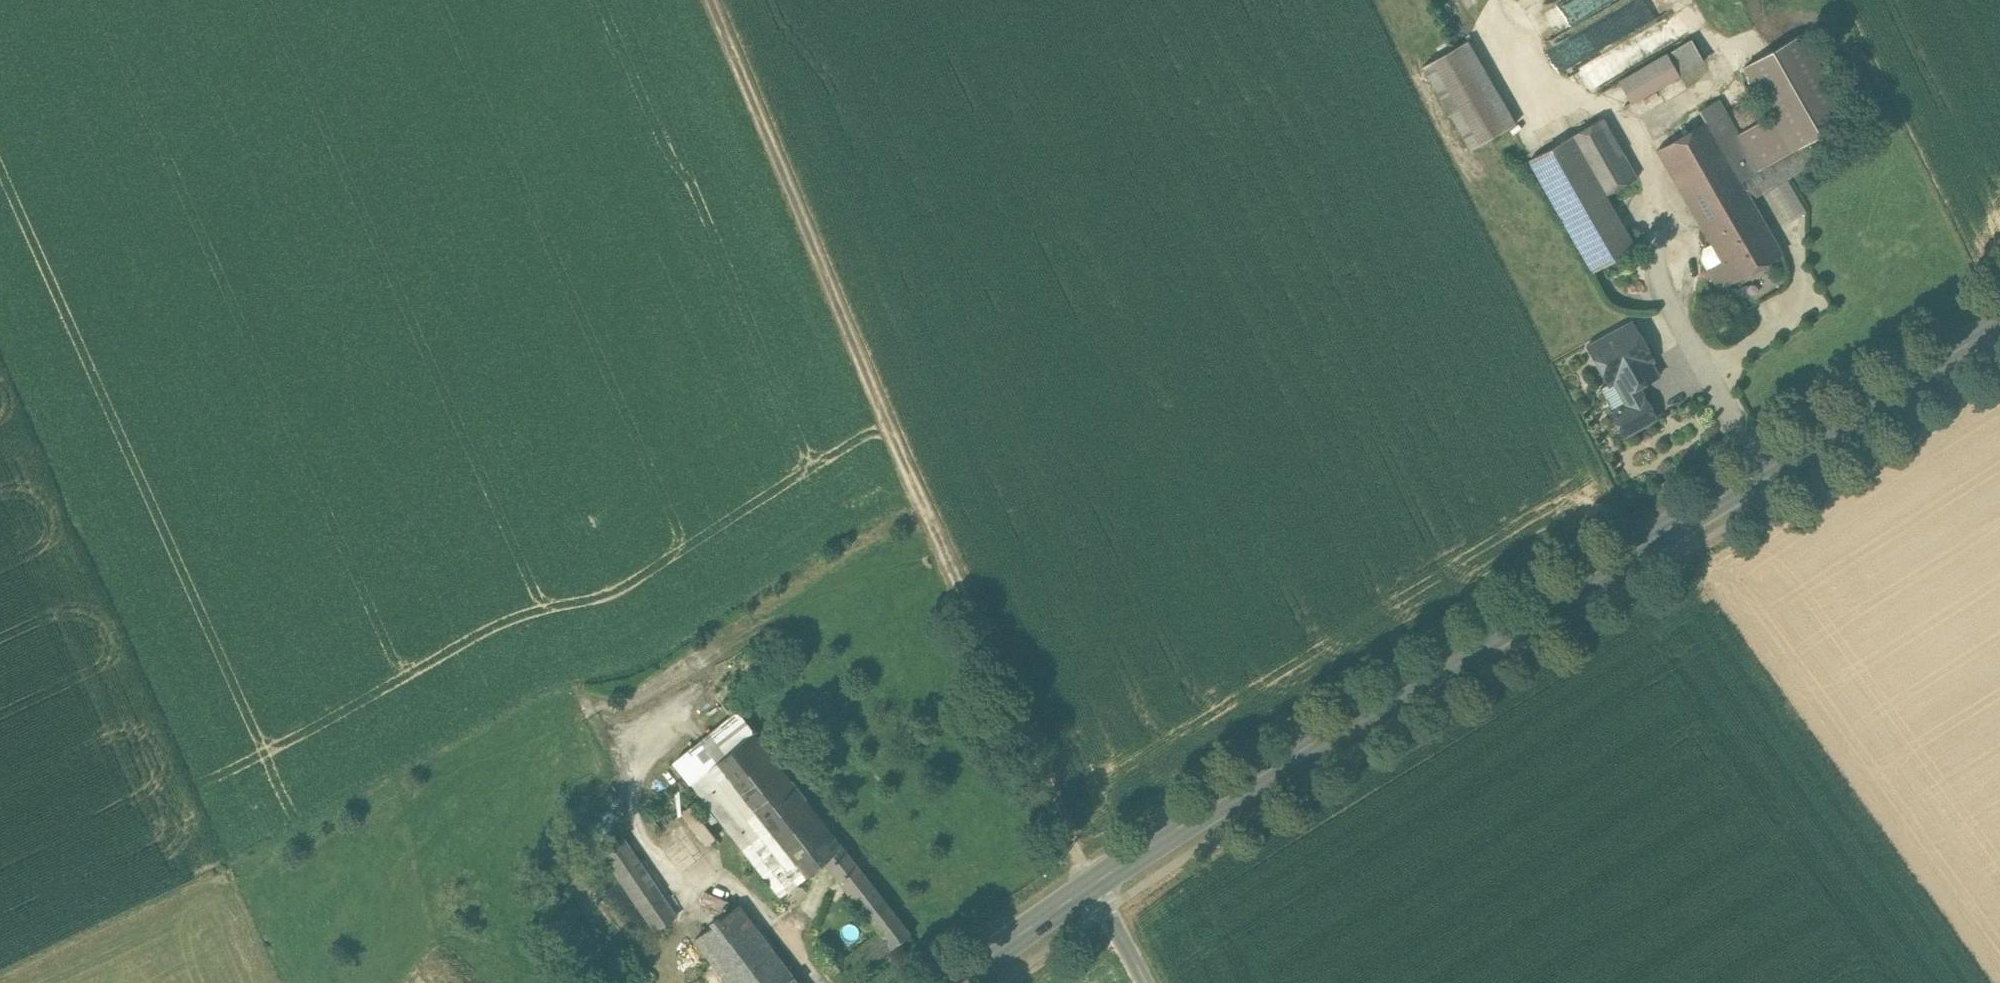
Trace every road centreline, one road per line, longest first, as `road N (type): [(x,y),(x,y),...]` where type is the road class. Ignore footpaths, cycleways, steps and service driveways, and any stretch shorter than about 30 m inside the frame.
road 1 (primary): [(1999,322),(1089,886)]
road 2 (primary): [(1089,886),(955,982)]

